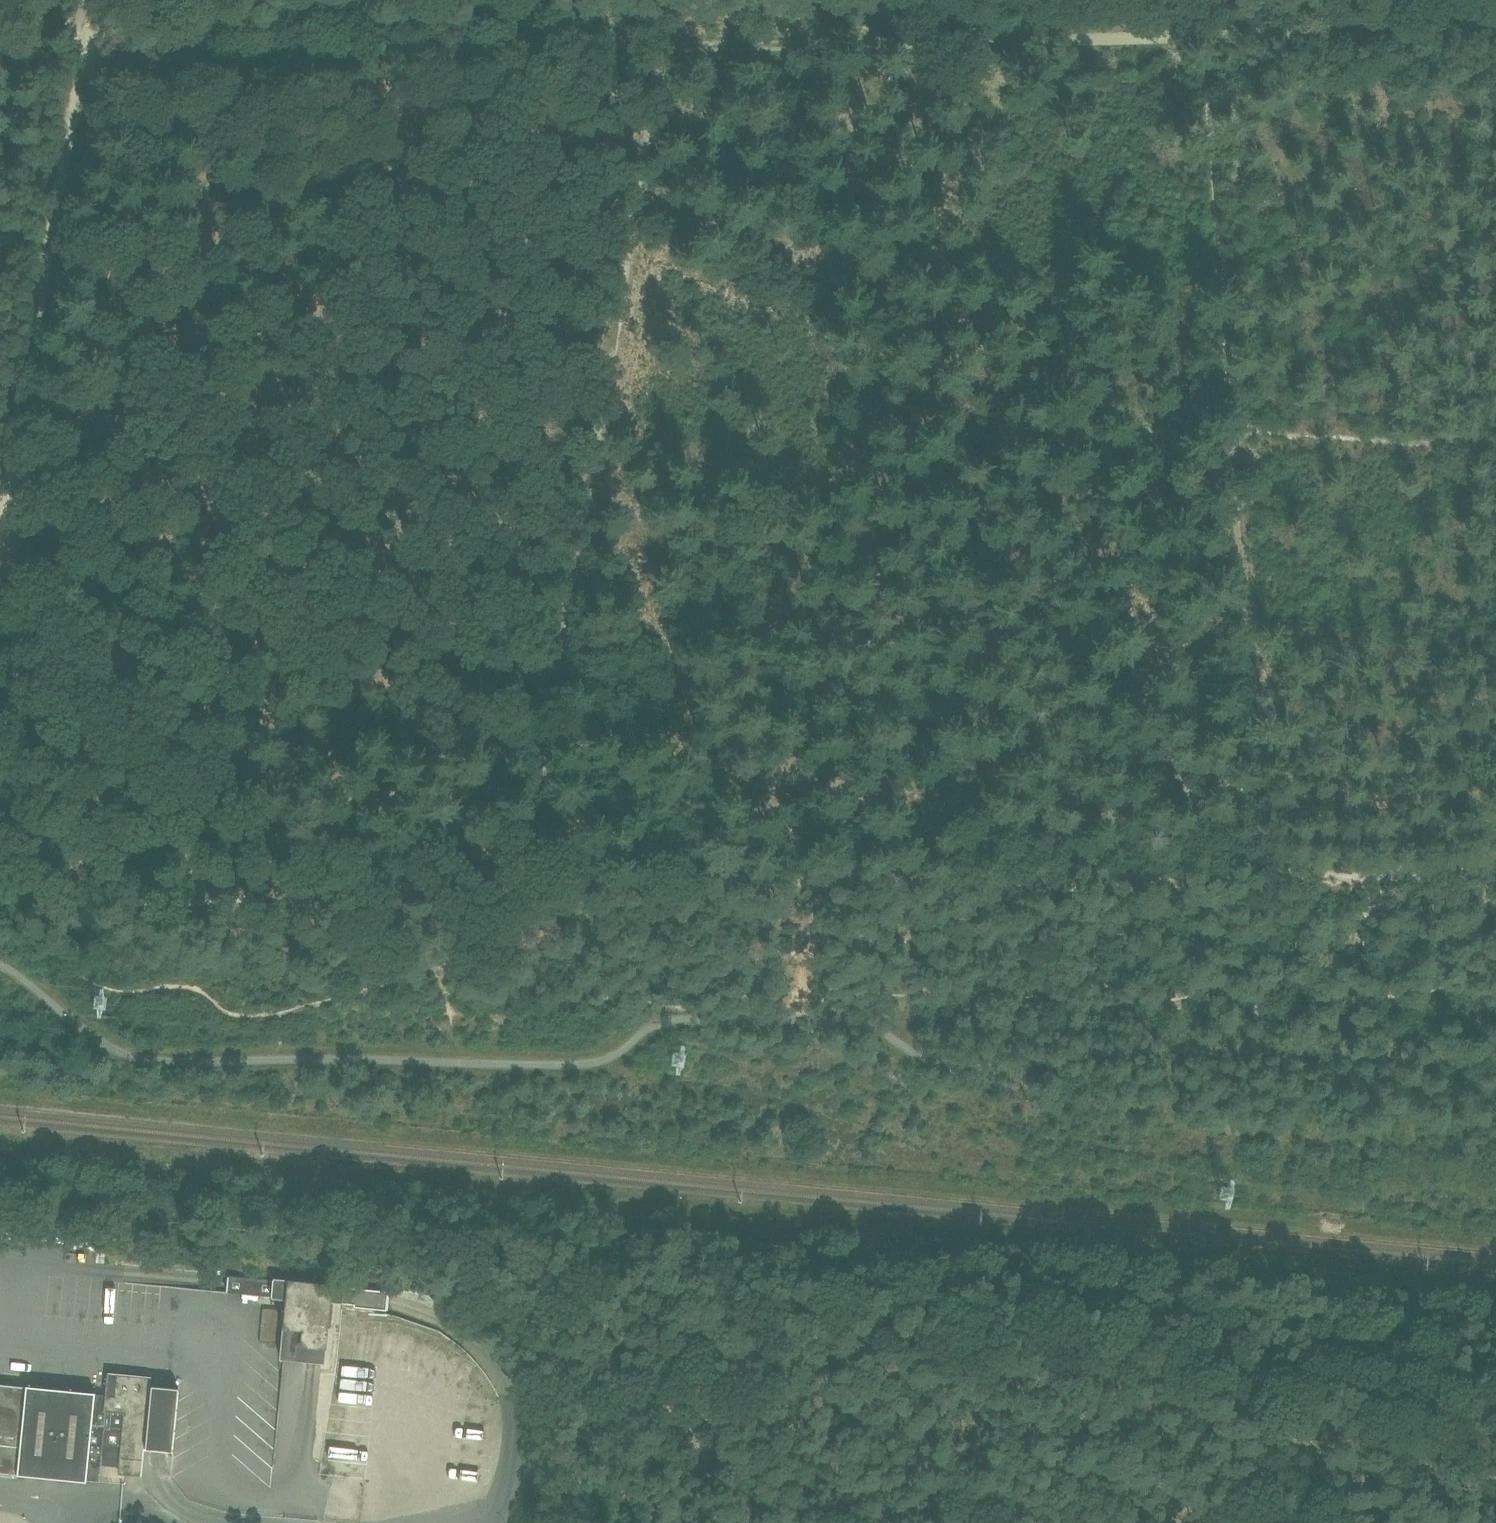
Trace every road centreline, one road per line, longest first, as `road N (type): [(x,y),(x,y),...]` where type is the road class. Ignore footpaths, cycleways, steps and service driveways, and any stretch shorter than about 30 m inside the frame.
road 1 (track): [(661,45),(1495,27)]
road 2 (track): [(83,59),(170,51),(661,45)]
road 3 (track): [(77,96),(0,534)]

